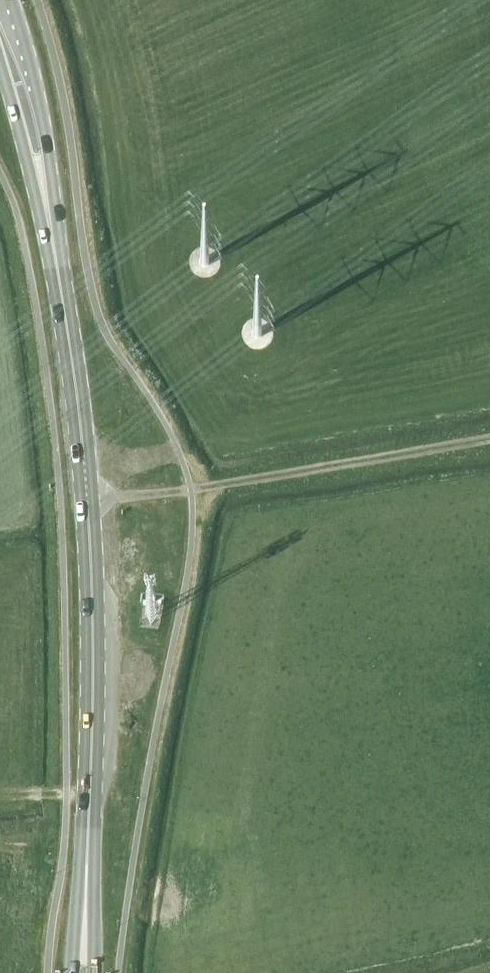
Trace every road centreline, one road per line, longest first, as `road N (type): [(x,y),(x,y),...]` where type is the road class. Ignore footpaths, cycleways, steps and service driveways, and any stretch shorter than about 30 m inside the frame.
road 1 (primary): [(87,855),(94,658),(87,501)]
road 2 (track): [(192,491),(489,439)]
road 3 (primary): [(58,262),(50,149),(12,0)]
road 4 (primary): [(87,501),(58,262)]
road 5 (primary): [(0,64),(58,262)]
road 6 (primary): [(87,855),(71,972)]

